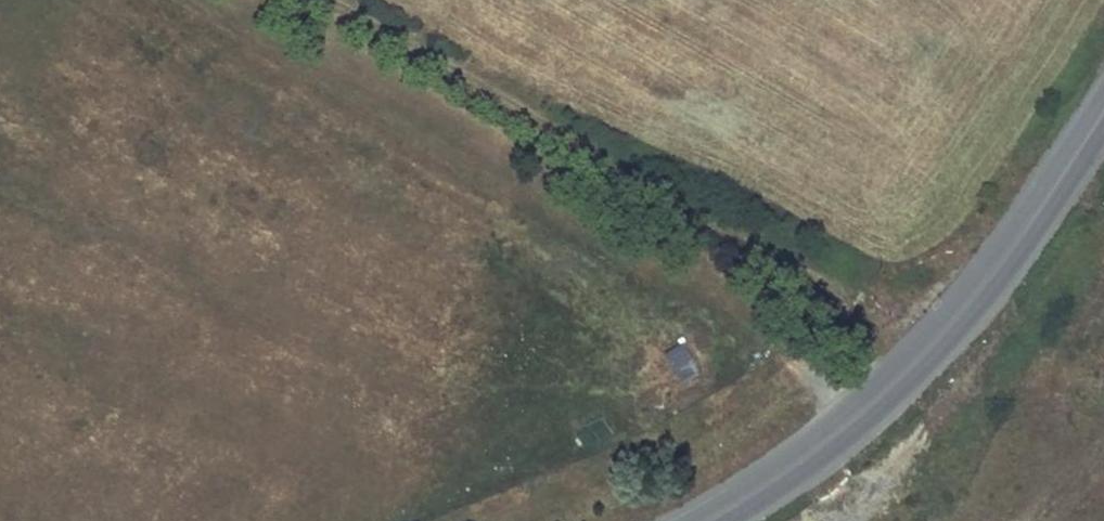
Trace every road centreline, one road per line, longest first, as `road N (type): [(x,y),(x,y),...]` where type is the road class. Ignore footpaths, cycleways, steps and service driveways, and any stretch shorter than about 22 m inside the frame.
road 1 (track): [(850,423),(825,400),(814,371),(820,303),(792,273),(331,0)]
road 2 (secondary): [(705,520),(823,445),(963,320),(1103,112)]

